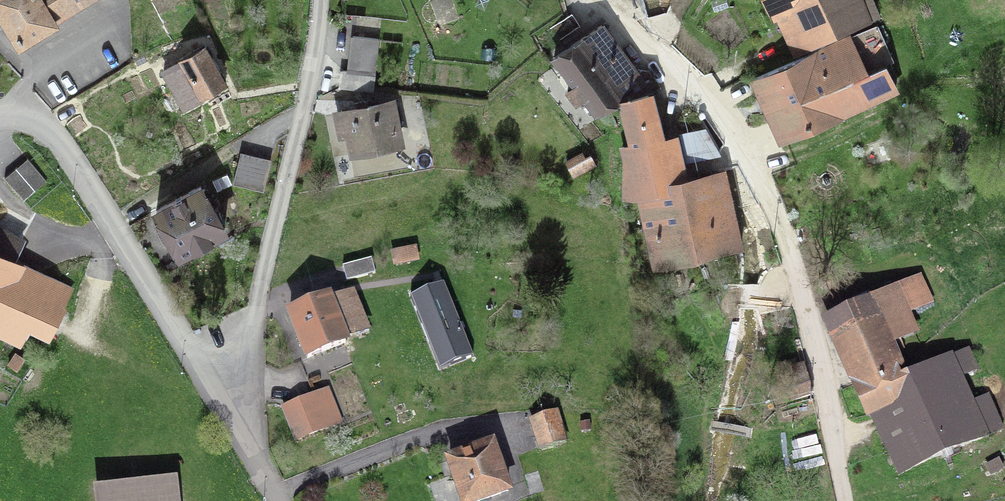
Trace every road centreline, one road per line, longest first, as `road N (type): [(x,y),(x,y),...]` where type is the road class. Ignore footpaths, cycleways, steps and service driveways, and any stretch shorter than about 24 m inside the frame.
road 1 (residential): [(595,0),(742,145),(774,208),(850,500)]
road 2 (residential): [(324,0),(312,88),(258,312),(253,459)]
road 3 (residential): [(0,116),(36,121),(66,150),(253,459)]

